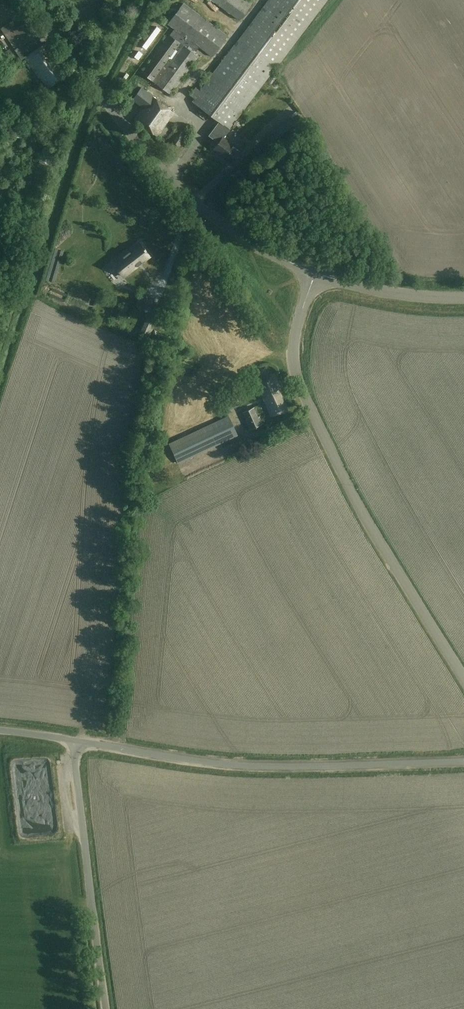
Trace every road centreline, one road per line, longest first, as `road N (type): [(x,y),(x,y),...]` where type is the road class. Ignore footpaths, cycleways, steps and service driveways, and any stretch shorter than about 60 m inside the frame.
road 1 (unclassified): [(316,274),(295,334),(298,380),(371,528),(463,679)]
road 2 (unclassified): [(316,274),(194,205),(116,117),(41,0)]
road 3 (unclassified): [(463,761),(255,766),(76,742)]
road 4 (unclassified): [(106,1008),(76,742)]
road 5 (unclassified): [(316,274),(362,288),(463,297)]

